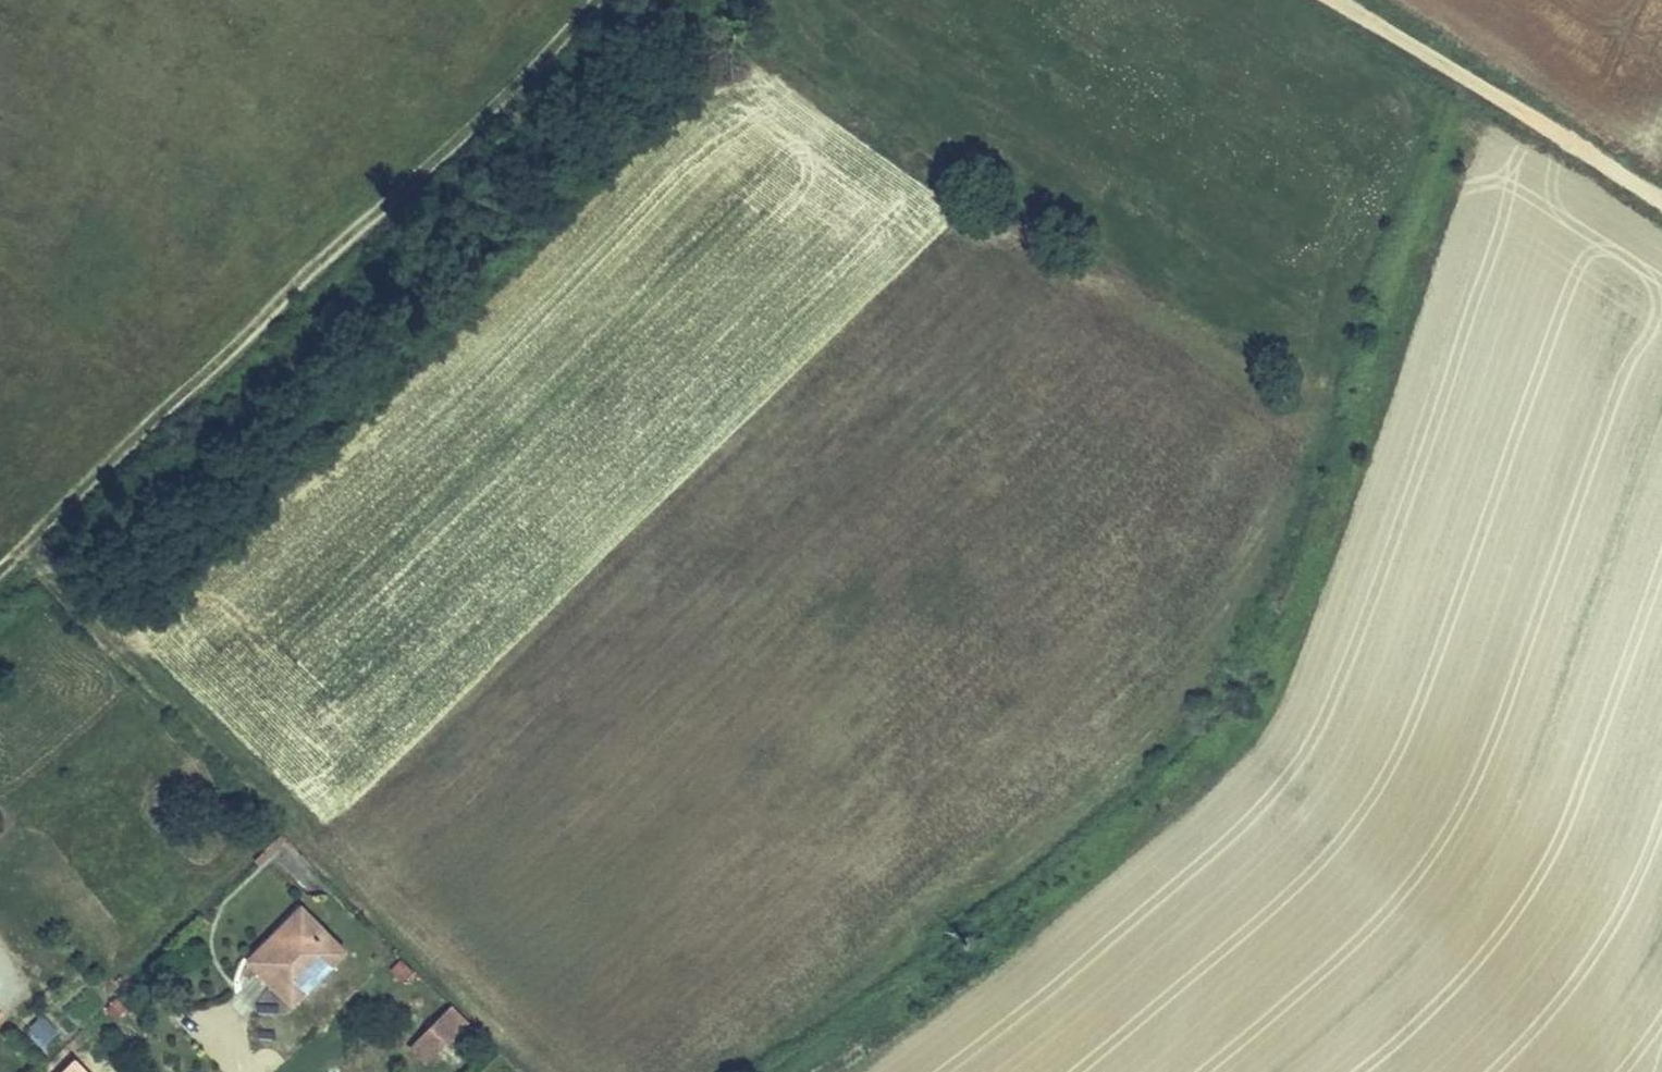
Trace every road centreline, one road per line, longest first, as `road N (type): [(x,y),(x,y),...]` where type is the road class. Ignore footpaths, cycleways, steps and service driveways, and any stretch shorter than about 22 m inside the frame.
road 1 (track): [(1337,0),(1661,204)]

